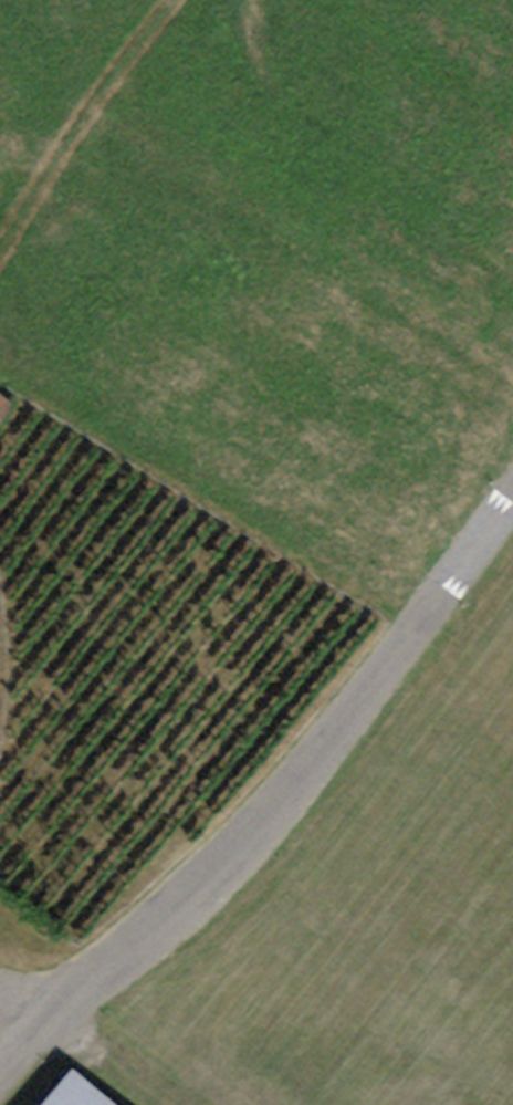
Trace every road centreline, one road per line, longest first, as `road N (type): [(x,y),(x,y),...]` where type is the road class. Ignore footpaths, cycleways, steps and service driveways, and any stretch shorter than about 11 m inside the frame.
road 1 (unclassified): [(512,496),(288,791),(179,902),(47,1015),(0,1072)]
road 2 (track): [(0,241),(162,0)]
road 3 (track): [(176,1104),(0,987)]

